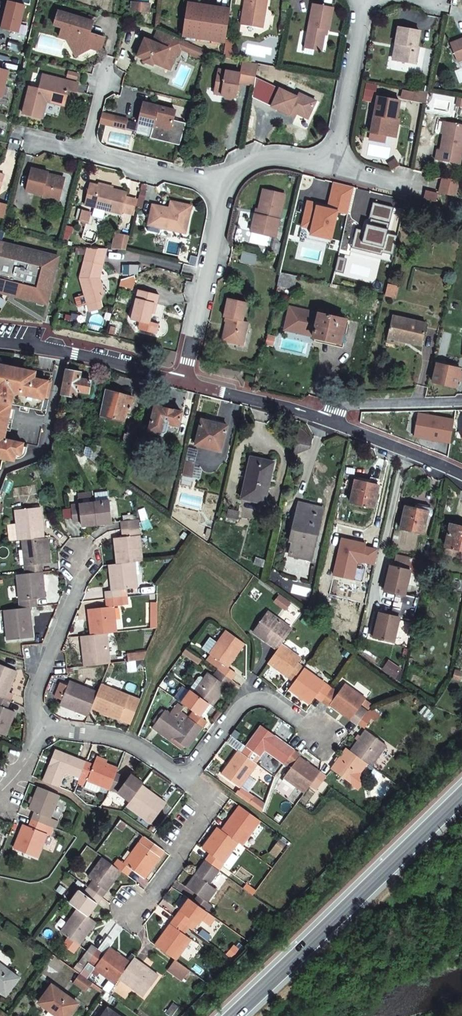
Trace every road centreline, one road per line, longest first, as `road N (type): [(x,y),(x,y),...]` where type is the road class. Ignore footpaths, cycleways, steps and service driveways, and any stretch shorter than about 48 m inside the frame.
road 1 (secondary): [(234,1015),(461,794)]
road 2 (residential): [(177,372),(222,185)]
road 3 (residential): [(180,776),(236,703),(260,694),(320,735)]
road 4 (residential): [(37,732),(39,676),(87,551)]
road 5 (residential): [(177,372),(0,342)]
road 6 (residential): [(461,476),(298,412)]
road 7 (residential): [(180,776),(205,795),(131,916)]
road 8 (residential): [(334,167),(364,0)]
road 9 (residential): [(461,403),(298,412)]
road 10 (residential): [(37,732),(89,732),(151,754),(180,776)]
road 11 (residential): [(222,185),(84,152)]
road 12 (residential): [(298,412),(177,372)]
road 13 (residential): [(222,185),(247,159),(278,154),(334,167)]

